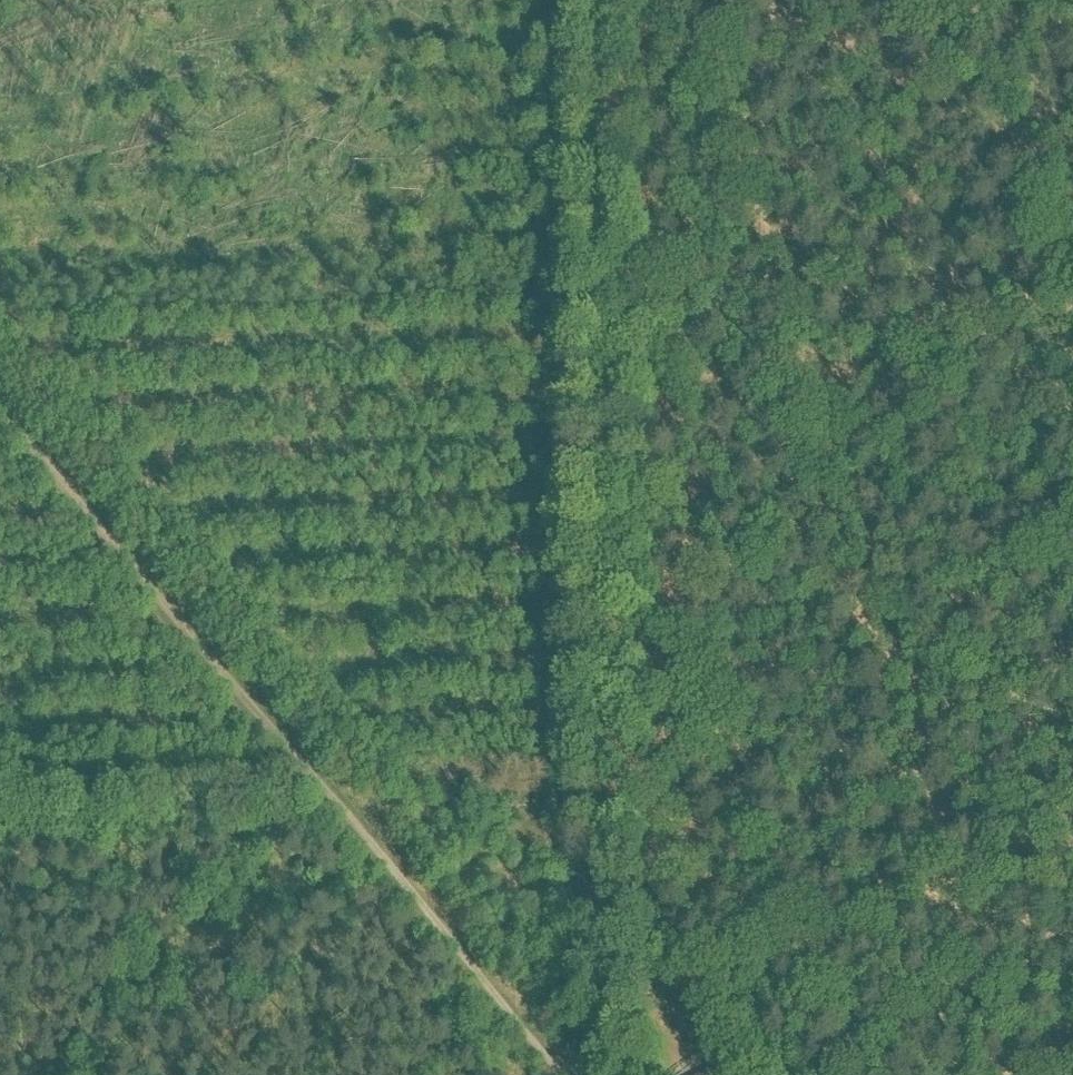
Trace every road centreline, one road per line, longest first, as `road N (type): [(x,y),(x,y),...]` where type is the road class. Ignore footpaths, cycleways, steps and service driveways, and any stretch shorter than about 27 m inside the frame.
road 1 (track): [(595,0),(601,1046)]
road 2 (track): [(542,1045),(0,415)]
road 3 (track): [(601,1046),(736,962),(783,964),(844,986),(929,980),(1013,1017),(1072,1028)]

